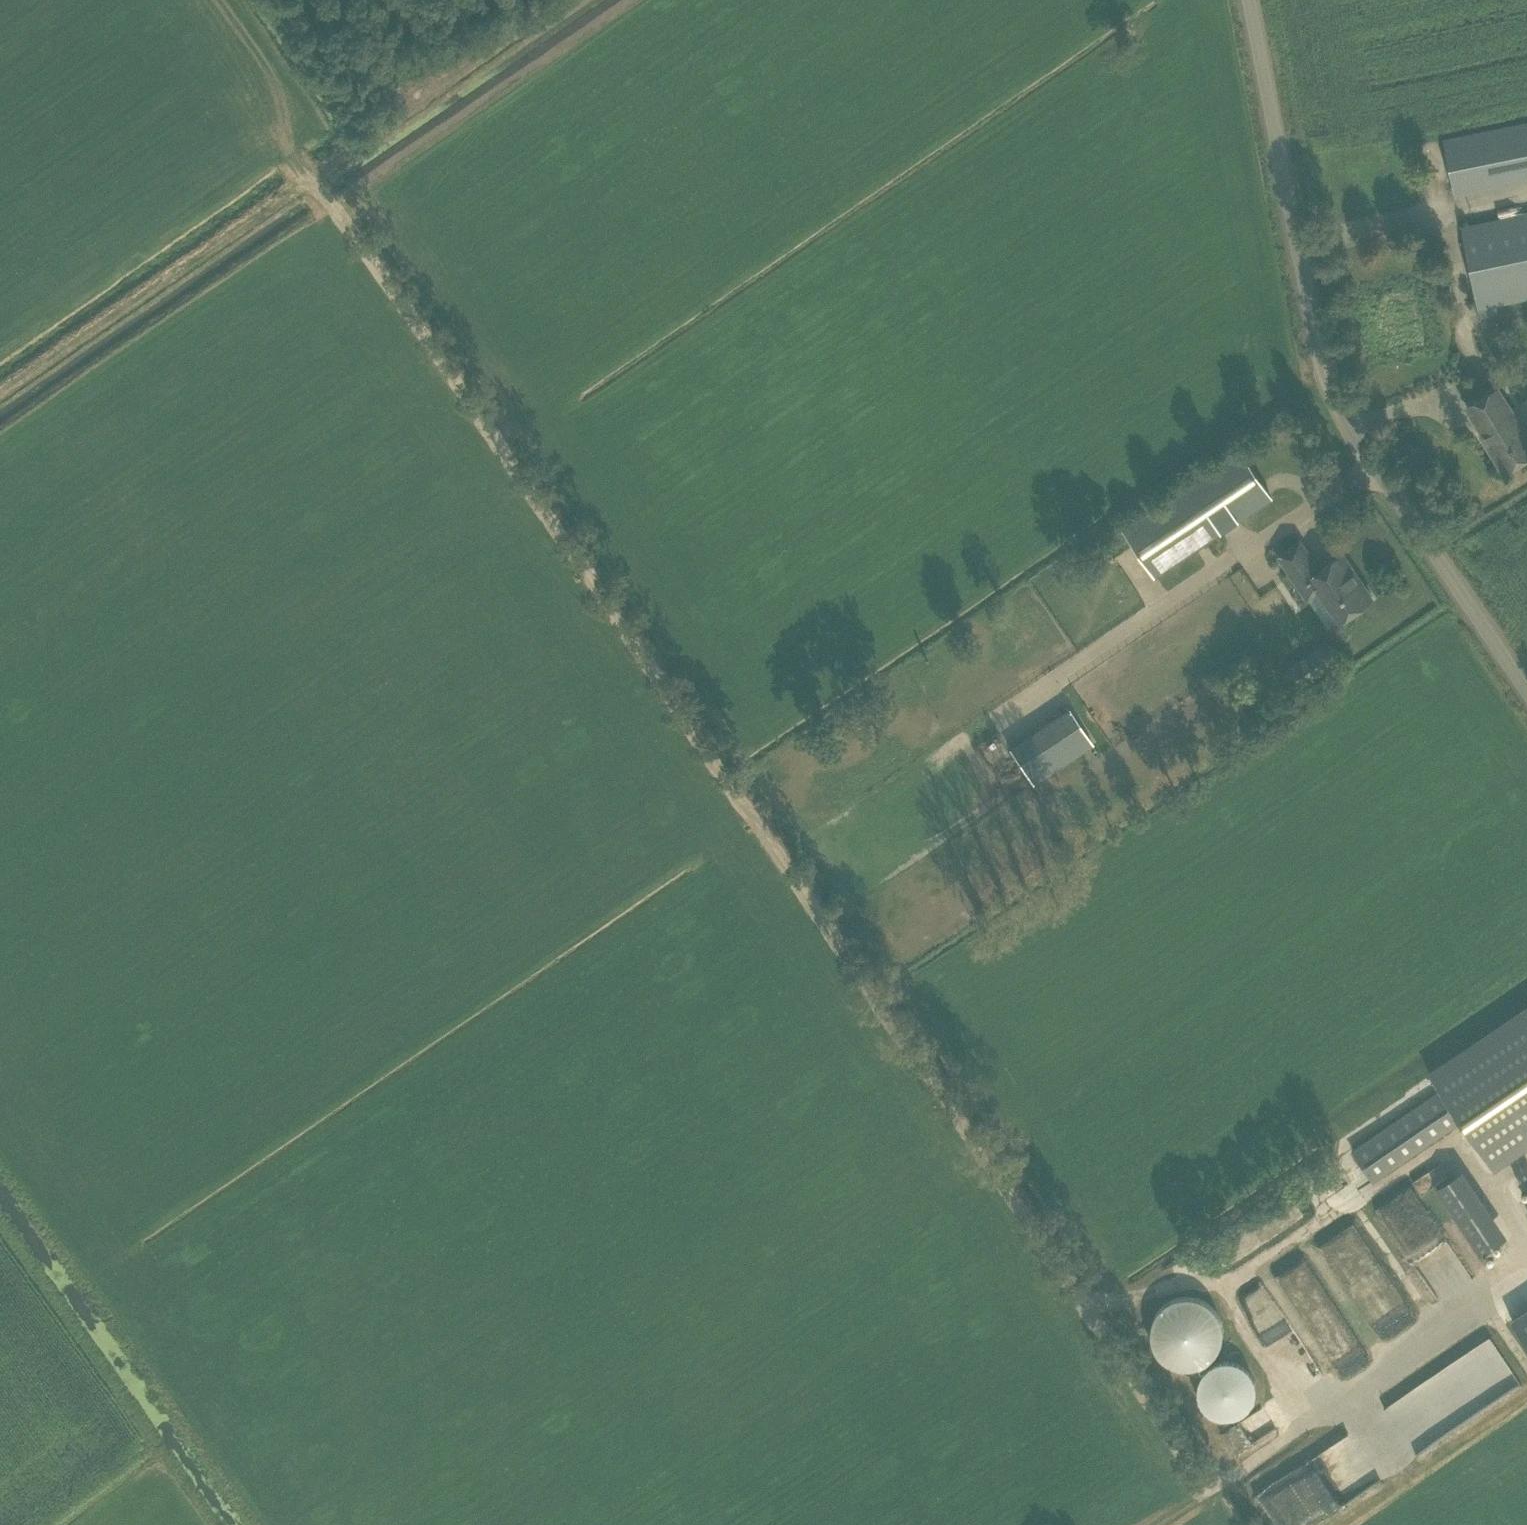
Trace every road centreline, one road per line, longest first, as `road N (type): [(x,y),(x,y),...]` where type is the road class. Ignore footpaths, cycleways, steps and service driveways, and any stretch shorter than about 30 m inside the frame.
road 1 (unclassified): [(1526,700),(1350,435),(1316,350),(1251,0)]

